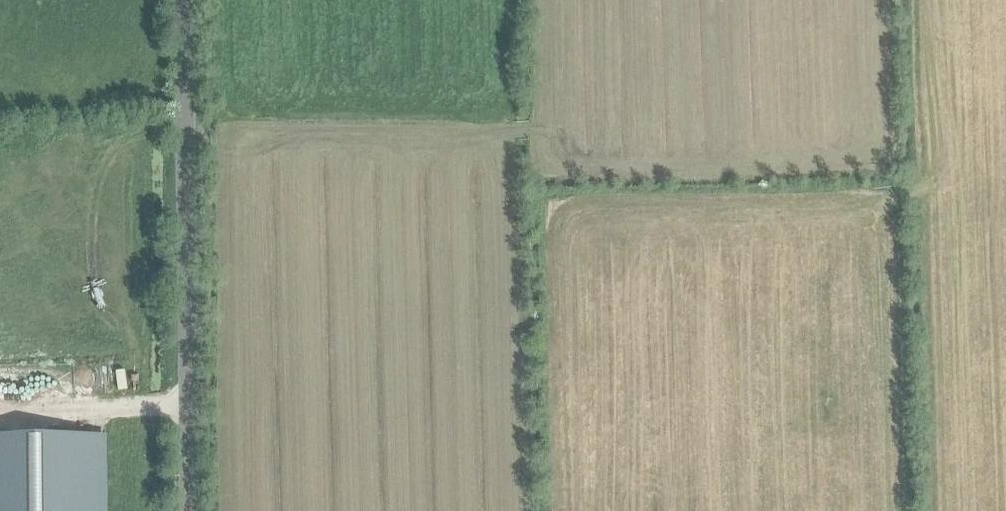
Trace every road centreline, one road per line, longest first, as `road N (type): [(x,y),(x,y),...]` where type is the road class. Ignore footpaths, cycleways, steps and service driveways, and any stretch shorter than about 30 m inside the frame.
road 1 (tertiary): [(188,510),(183,0)]

